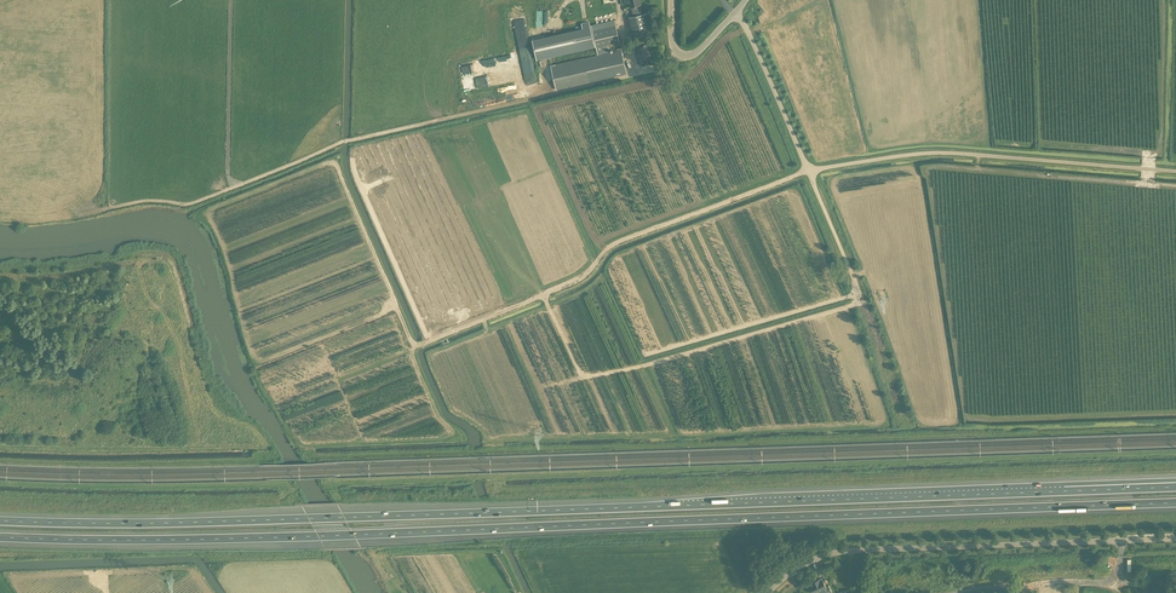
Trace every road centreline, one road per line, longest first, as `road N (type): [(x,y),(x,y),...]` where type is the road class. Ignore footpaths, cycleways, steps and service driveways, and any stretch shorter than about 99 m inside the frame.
road 1 (motorway): [(0,536),(354,535),(1175,502)]
road 2 (motorway): [(1175,487),(345,518),(0,521)]
road 3 (unclassified): [(772,592),(803,565),(843,551),(1175,537)]
road 4 (unclassified): [(809,171),(951,153),(1175,171)]
road 5 (unclassified): [(809,171),(734,15)]
road 6 (unclassified): [(865,311),(809,171)]
road 7 (unclassified): [(734,15),(686,56),(671,44),(671,0)]

